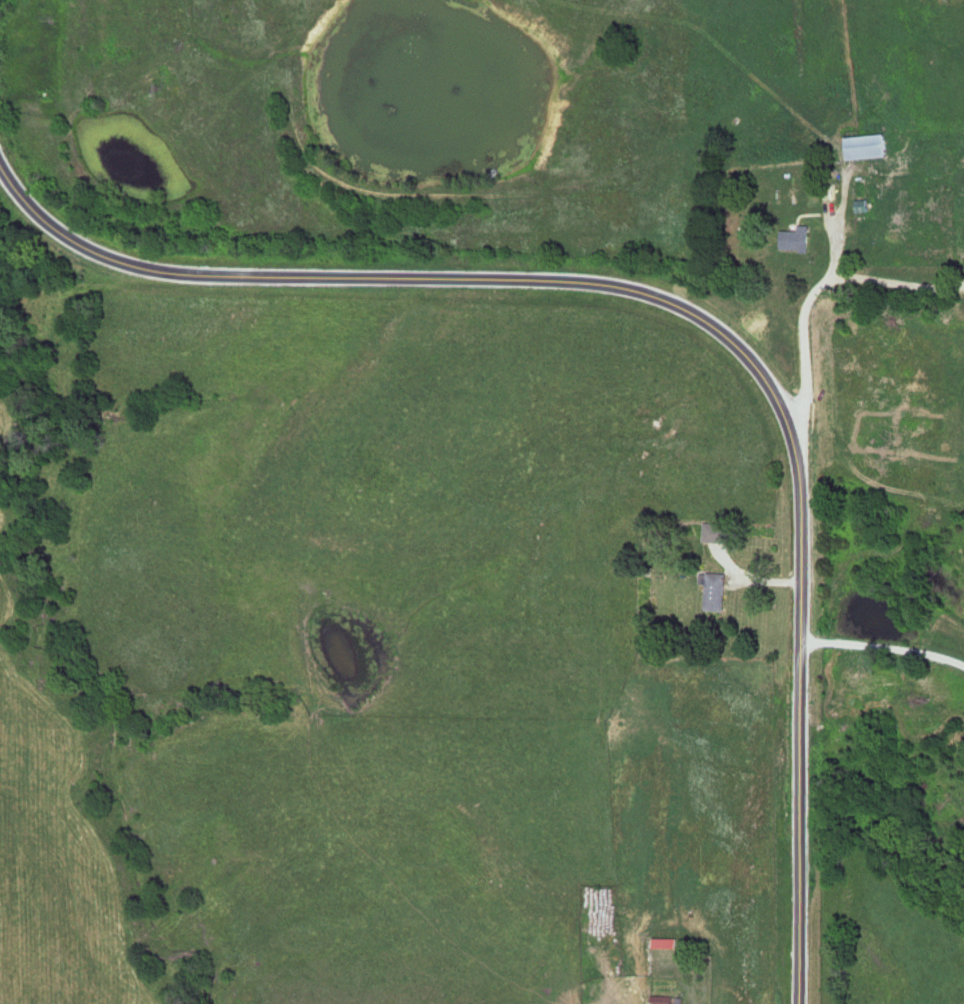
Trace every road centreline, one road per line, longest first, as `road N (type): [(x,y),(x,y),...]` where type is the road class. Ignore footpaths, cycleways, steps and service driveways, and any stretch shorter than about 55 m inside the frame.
road 1 (tertiary): [(800,1003),(803,494),(783,410),(739,352),(668,306),(606,291),(236,281),(128,269),(65,239),(0,166)]

